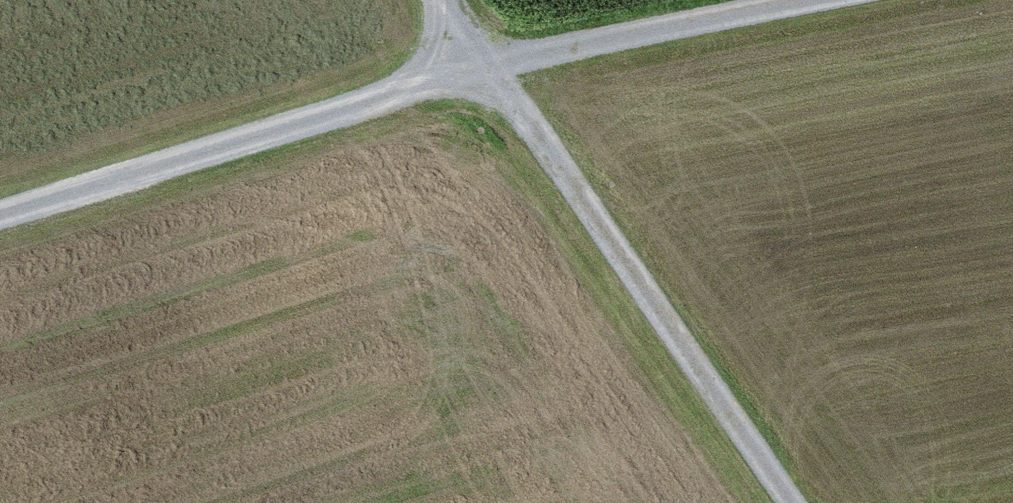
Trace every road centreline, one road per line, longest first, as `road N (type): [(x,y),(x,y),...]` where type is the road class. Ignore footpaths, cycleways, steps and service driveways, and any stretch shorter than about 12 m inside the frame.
road 1 (track): [(0,214),(489,66),(835,0)]
road 2 (track): [(791,502),(444,0)]

